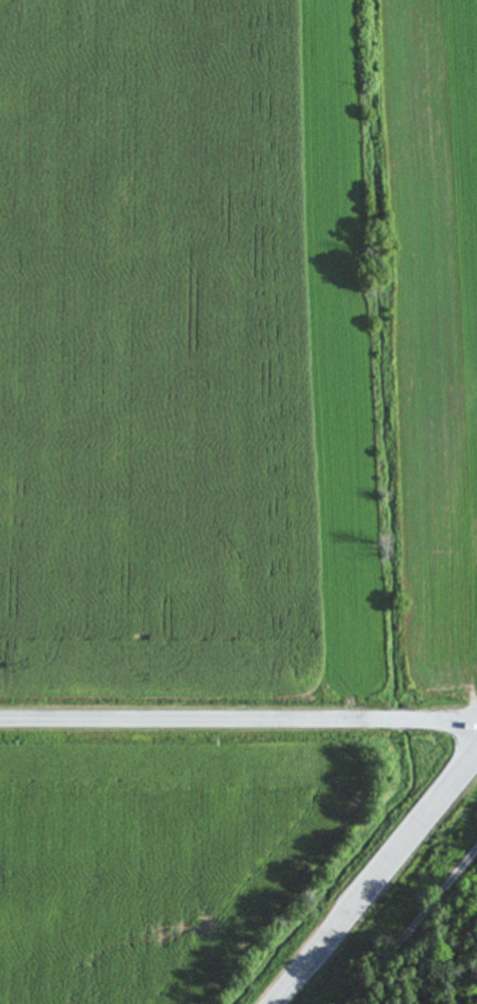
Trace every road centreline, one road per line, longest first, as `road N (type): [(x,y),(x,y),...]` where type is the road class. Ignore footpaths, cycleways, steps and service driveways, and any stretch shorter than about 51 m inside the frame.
road 1 (residential): [(476,720),(0,719)]
road 2 (primary): [(281,1003),(476,758)]

